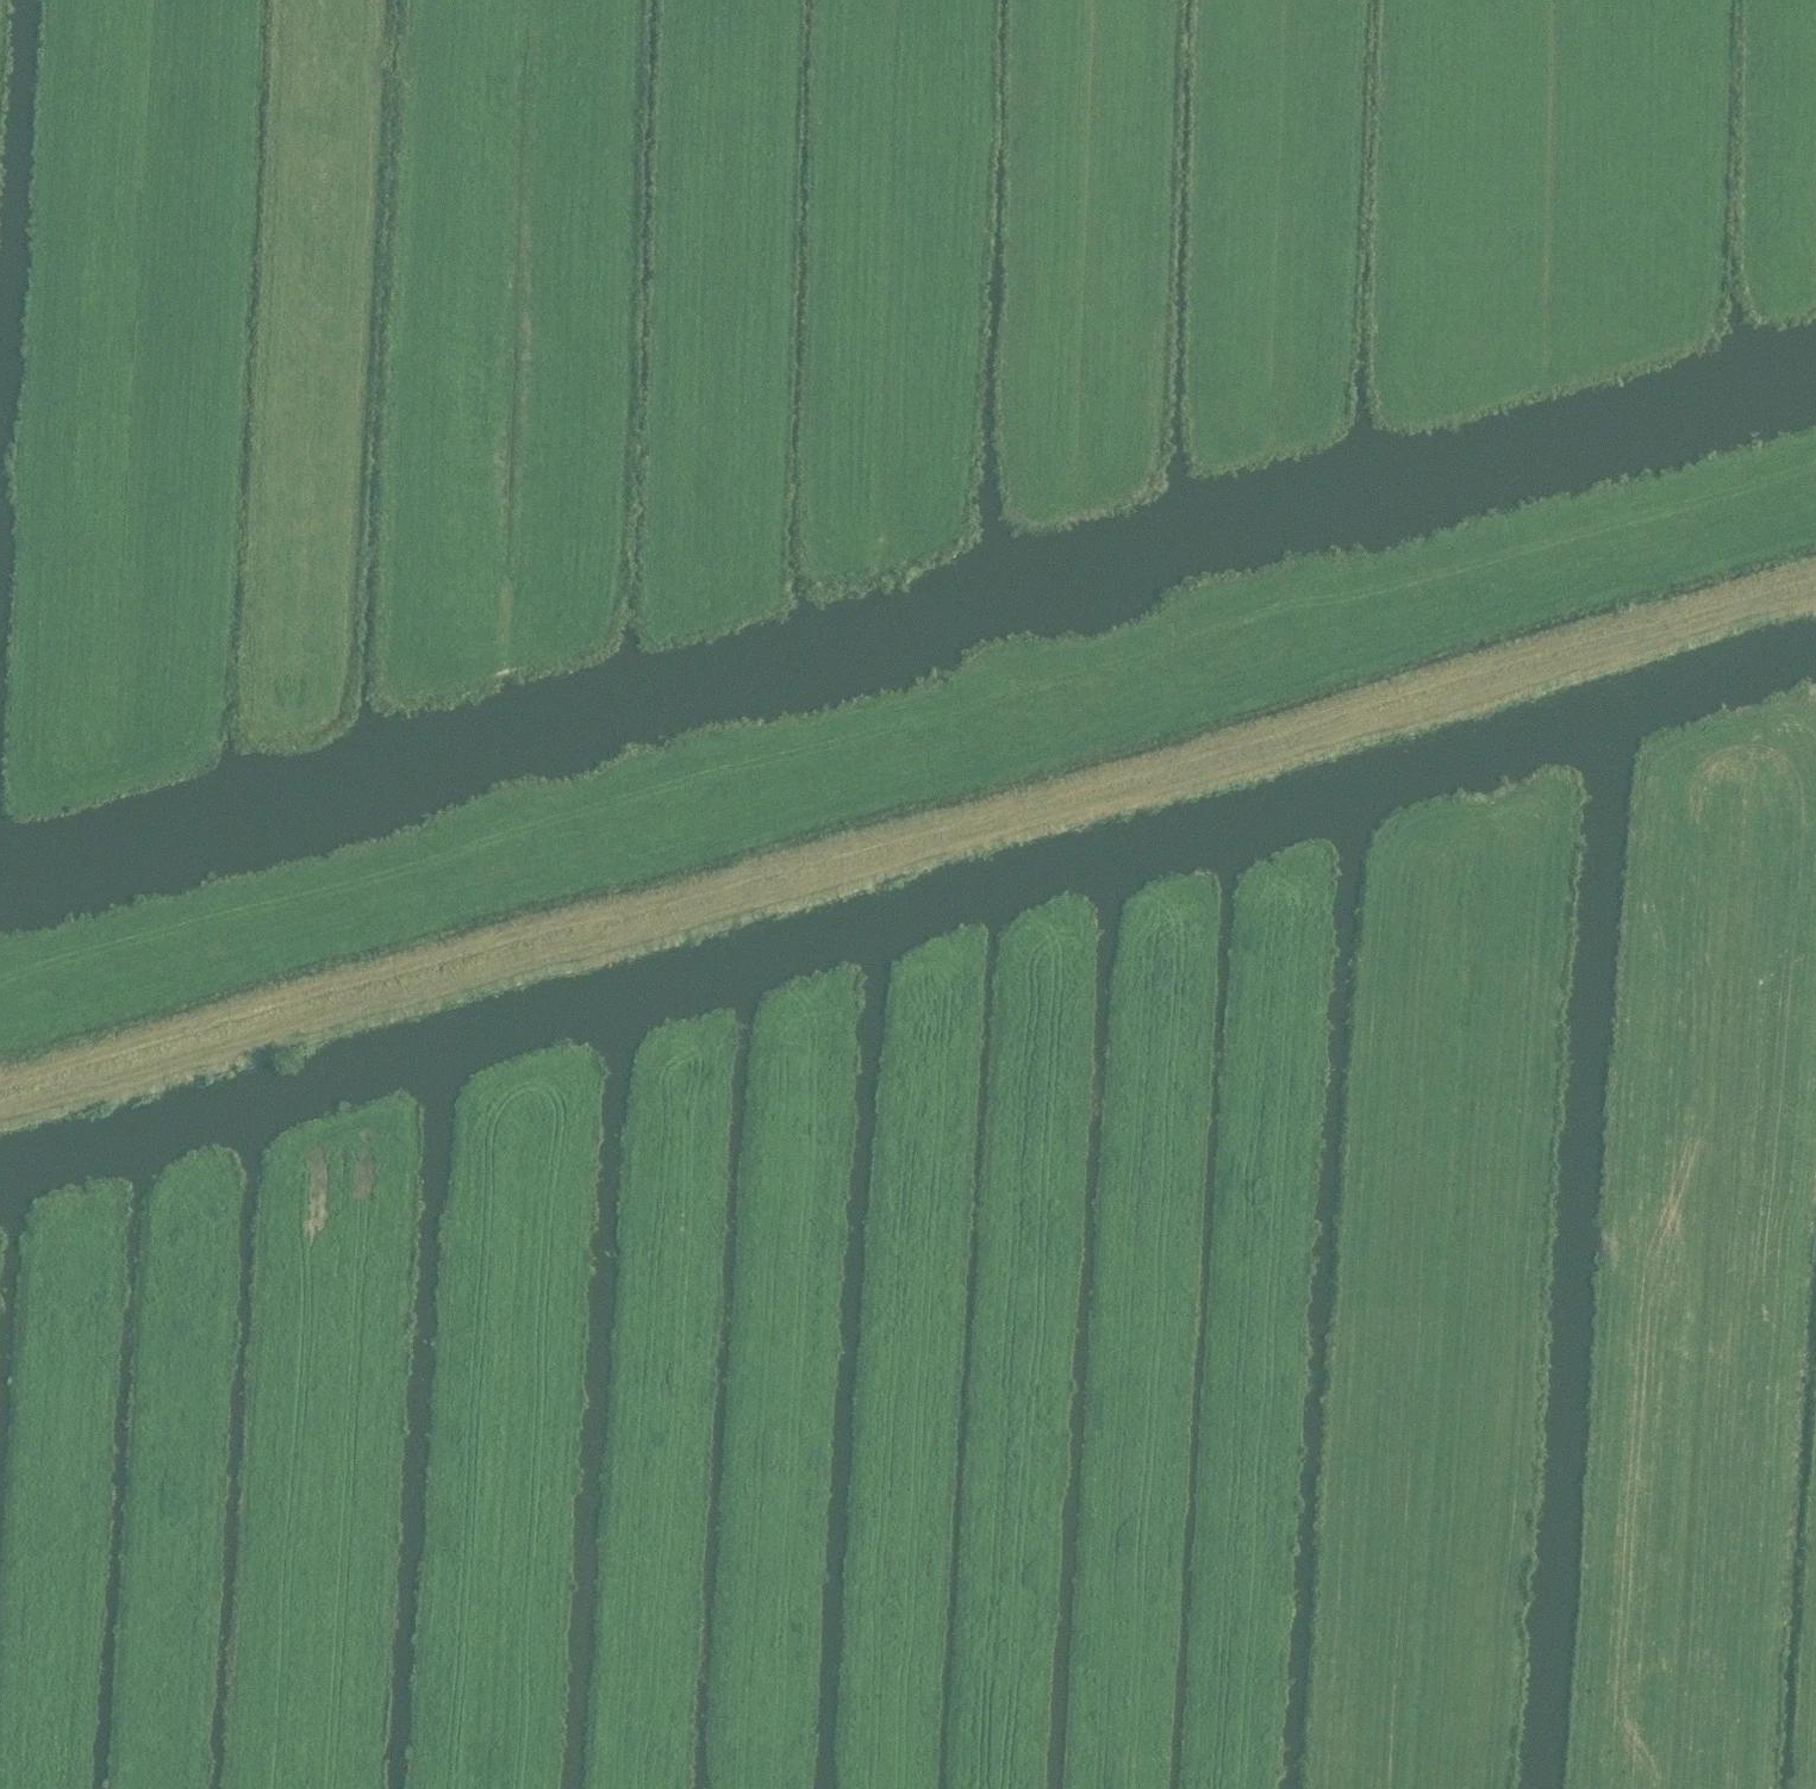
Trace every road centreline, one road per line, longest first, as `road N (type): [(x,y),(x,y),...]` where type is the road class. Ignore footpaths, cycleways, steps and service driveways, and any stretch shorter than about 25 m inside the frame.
road 1 (track): [(0,1105),(1815,588)]

